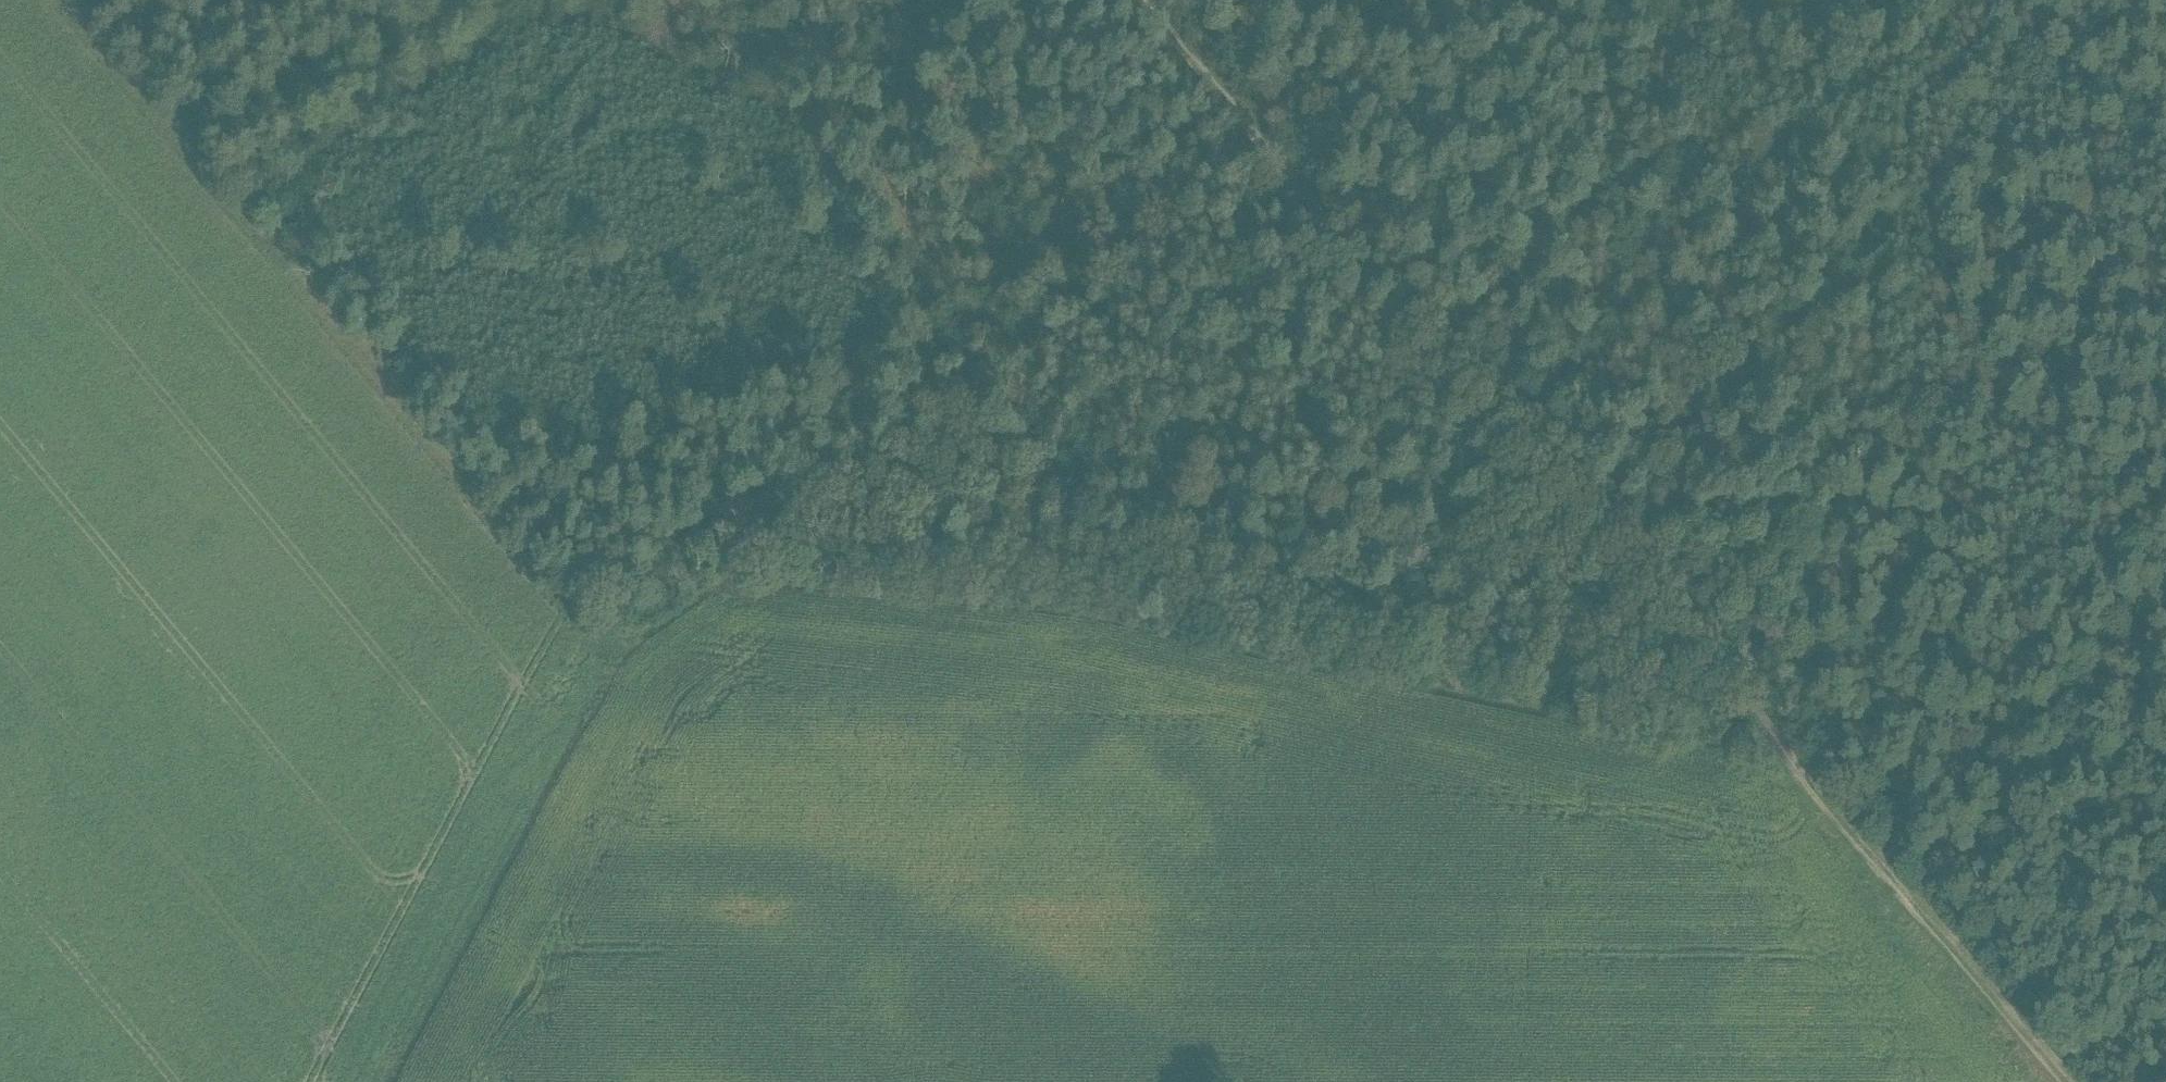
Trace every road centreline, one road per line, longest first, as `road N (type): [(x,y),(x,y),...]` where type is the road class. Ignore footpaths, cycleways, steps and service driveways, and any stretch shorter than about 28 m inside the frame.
road 1 (track): [(1250,131),(2074,1081)]
road 2 (track): [(64,0),(578,609),(630,633)]
road 3 (track): [(1397,0),(1250,131)]
road 4 (track): [(1250,131),(1138,0)]

